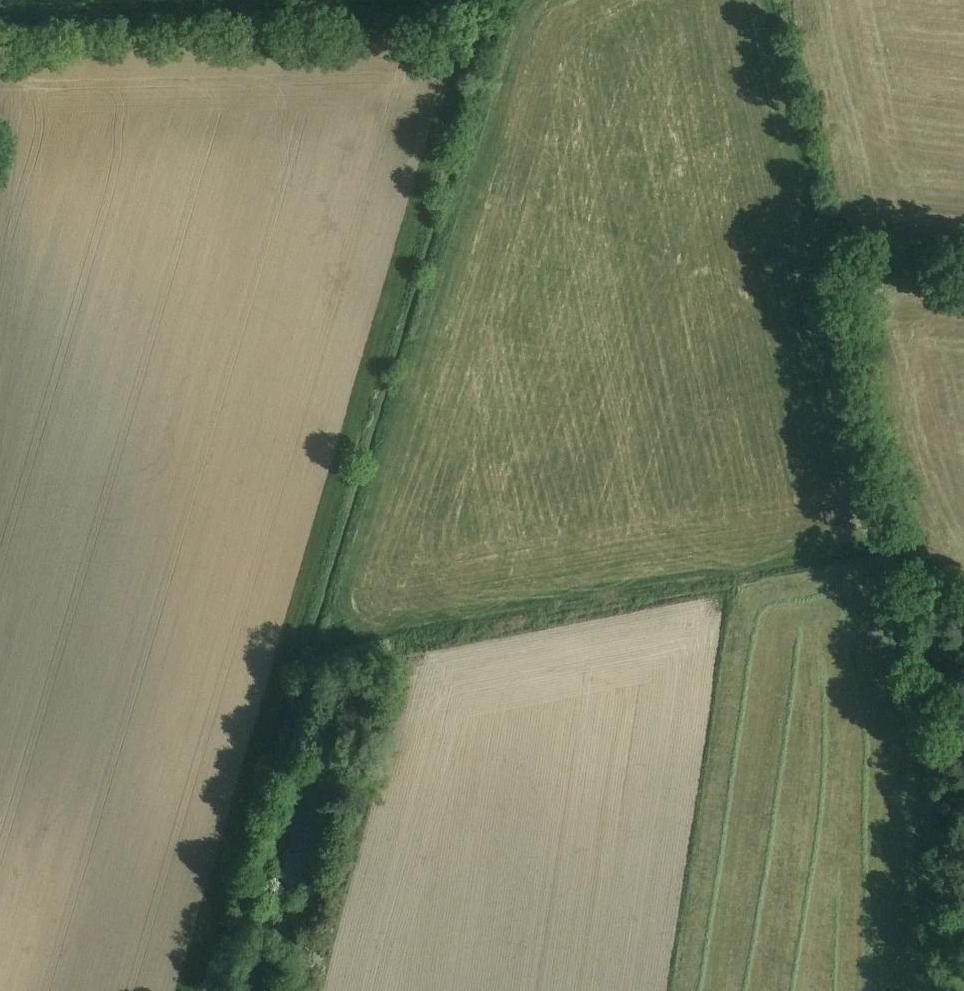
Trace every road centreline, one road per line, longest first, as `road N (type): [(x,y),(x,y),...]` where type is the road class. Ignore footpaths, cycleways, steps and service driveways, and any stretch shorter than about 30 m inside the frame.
road 1 (track): [(0,7),(438,0)]

